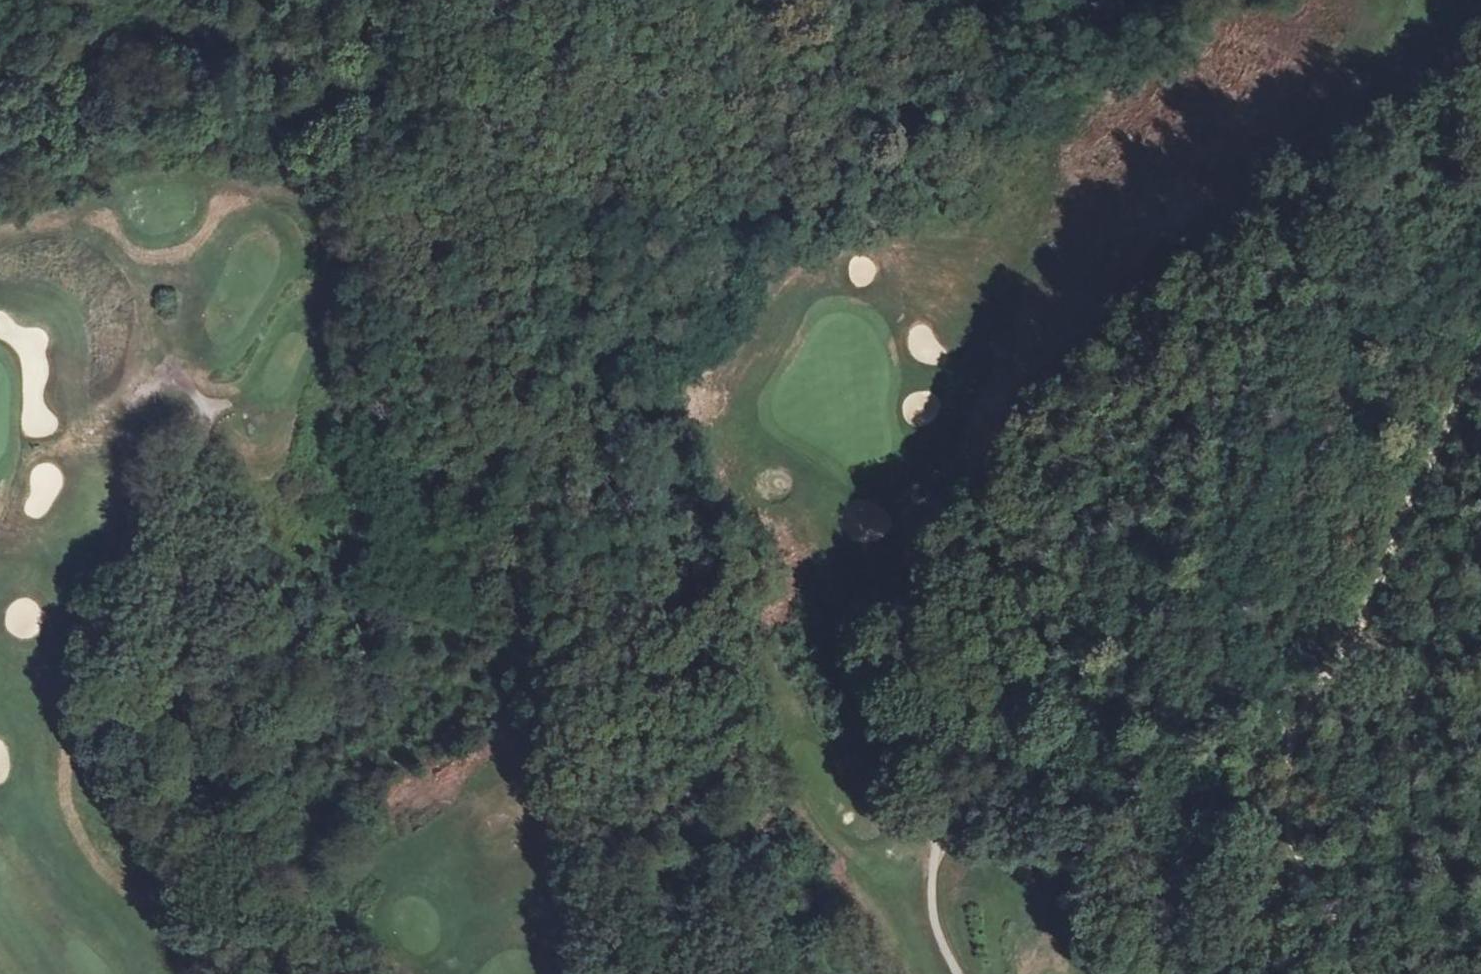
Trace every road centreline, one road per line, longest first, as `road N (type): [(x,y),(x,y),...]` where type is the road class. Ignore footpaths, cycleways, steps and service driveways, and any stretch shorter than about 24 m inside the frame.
road 1 (track): [(1292,759),(1310,705),(1362,616),(1408,494),(1480,344)]
road 2 (track): [(1292,759),(1288,832),(1364,973)]

